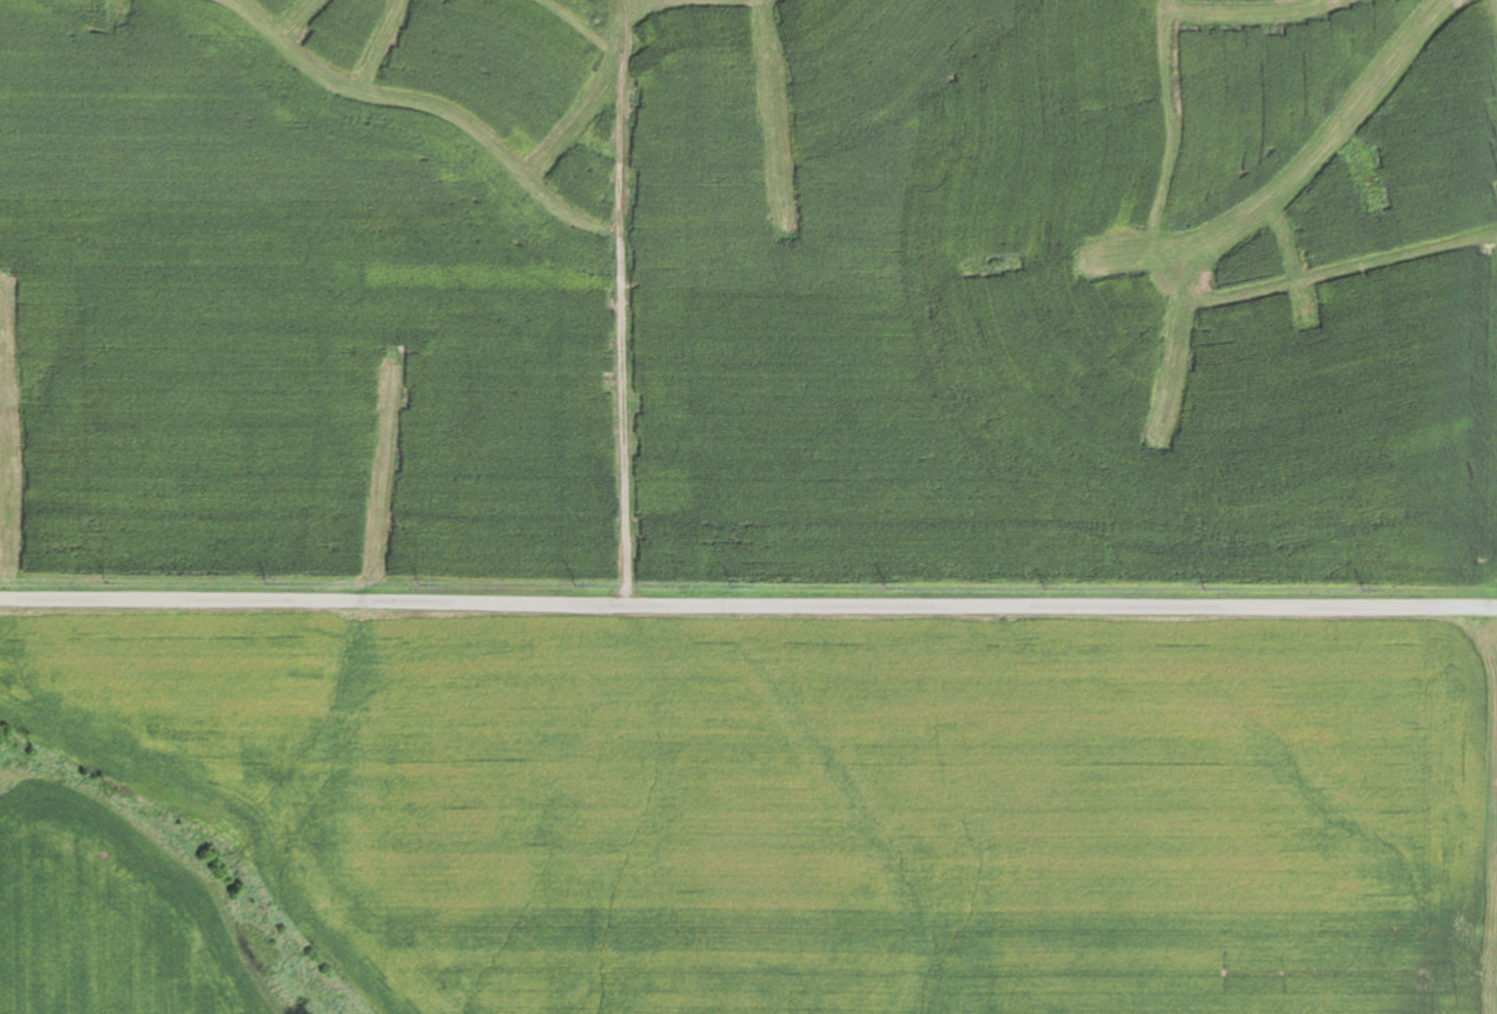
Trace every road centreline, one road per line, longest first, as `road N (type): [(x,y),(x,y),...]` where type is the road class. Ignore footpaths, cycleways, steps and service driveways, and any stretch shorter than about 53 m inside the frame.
road 1 (residential): [(1496,607),(0,598)]

